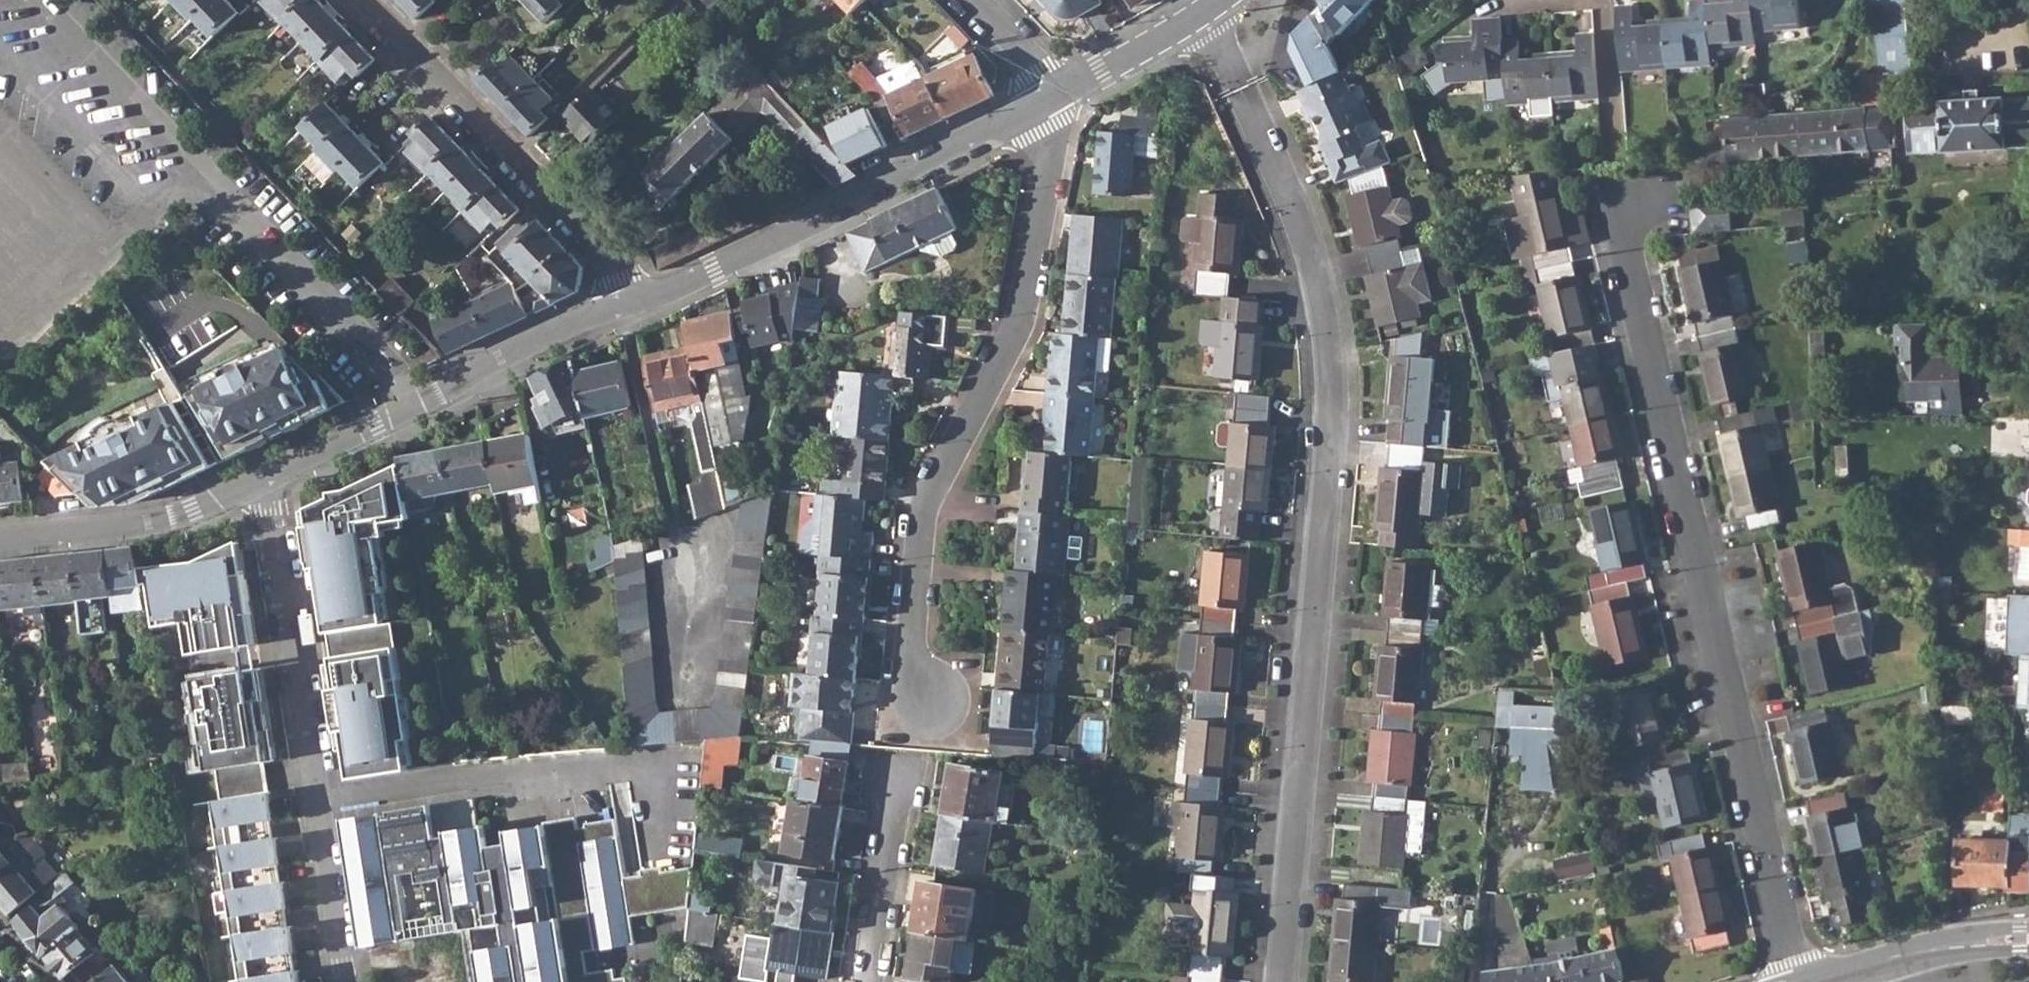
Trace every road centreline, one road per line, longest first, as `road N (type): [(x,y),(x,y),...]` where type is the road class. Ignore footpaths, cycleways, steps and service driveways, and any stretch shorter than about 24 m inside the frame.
road 1 (residential): [(1202,12),(1295,215),(1332,354),(1331,437),(1282,981)]
road 2 (residential): [(1799,981),(1625,245),(1635,204)]
road 3 (residential): [(1048,100),(1055,146),(1019,325),(923,513),(909,659),(924,694)]
road 4 (residential): [(345,981),(261,481)]
road 5 (tertiary): [(1048,100),(929,159),(861,203),(627,303)]
road 6 (residential): [(358,0),(608,259),(627,303)]
road 7 (tertiary): [(627,303),(568,324),(261,481)]
road 8 (tertiary): [(261,481),(147,523),(0,539)]
road 9 (tertiary): [(2028,937),(1929,947),(1813,981)]
road 10 (residential): [(865,981),(896,781)]
road 11 (tertiary): [(1202,12),(1048,100)]
road 12 (residential): [(1048,100),(1026,53),(974,0)]

